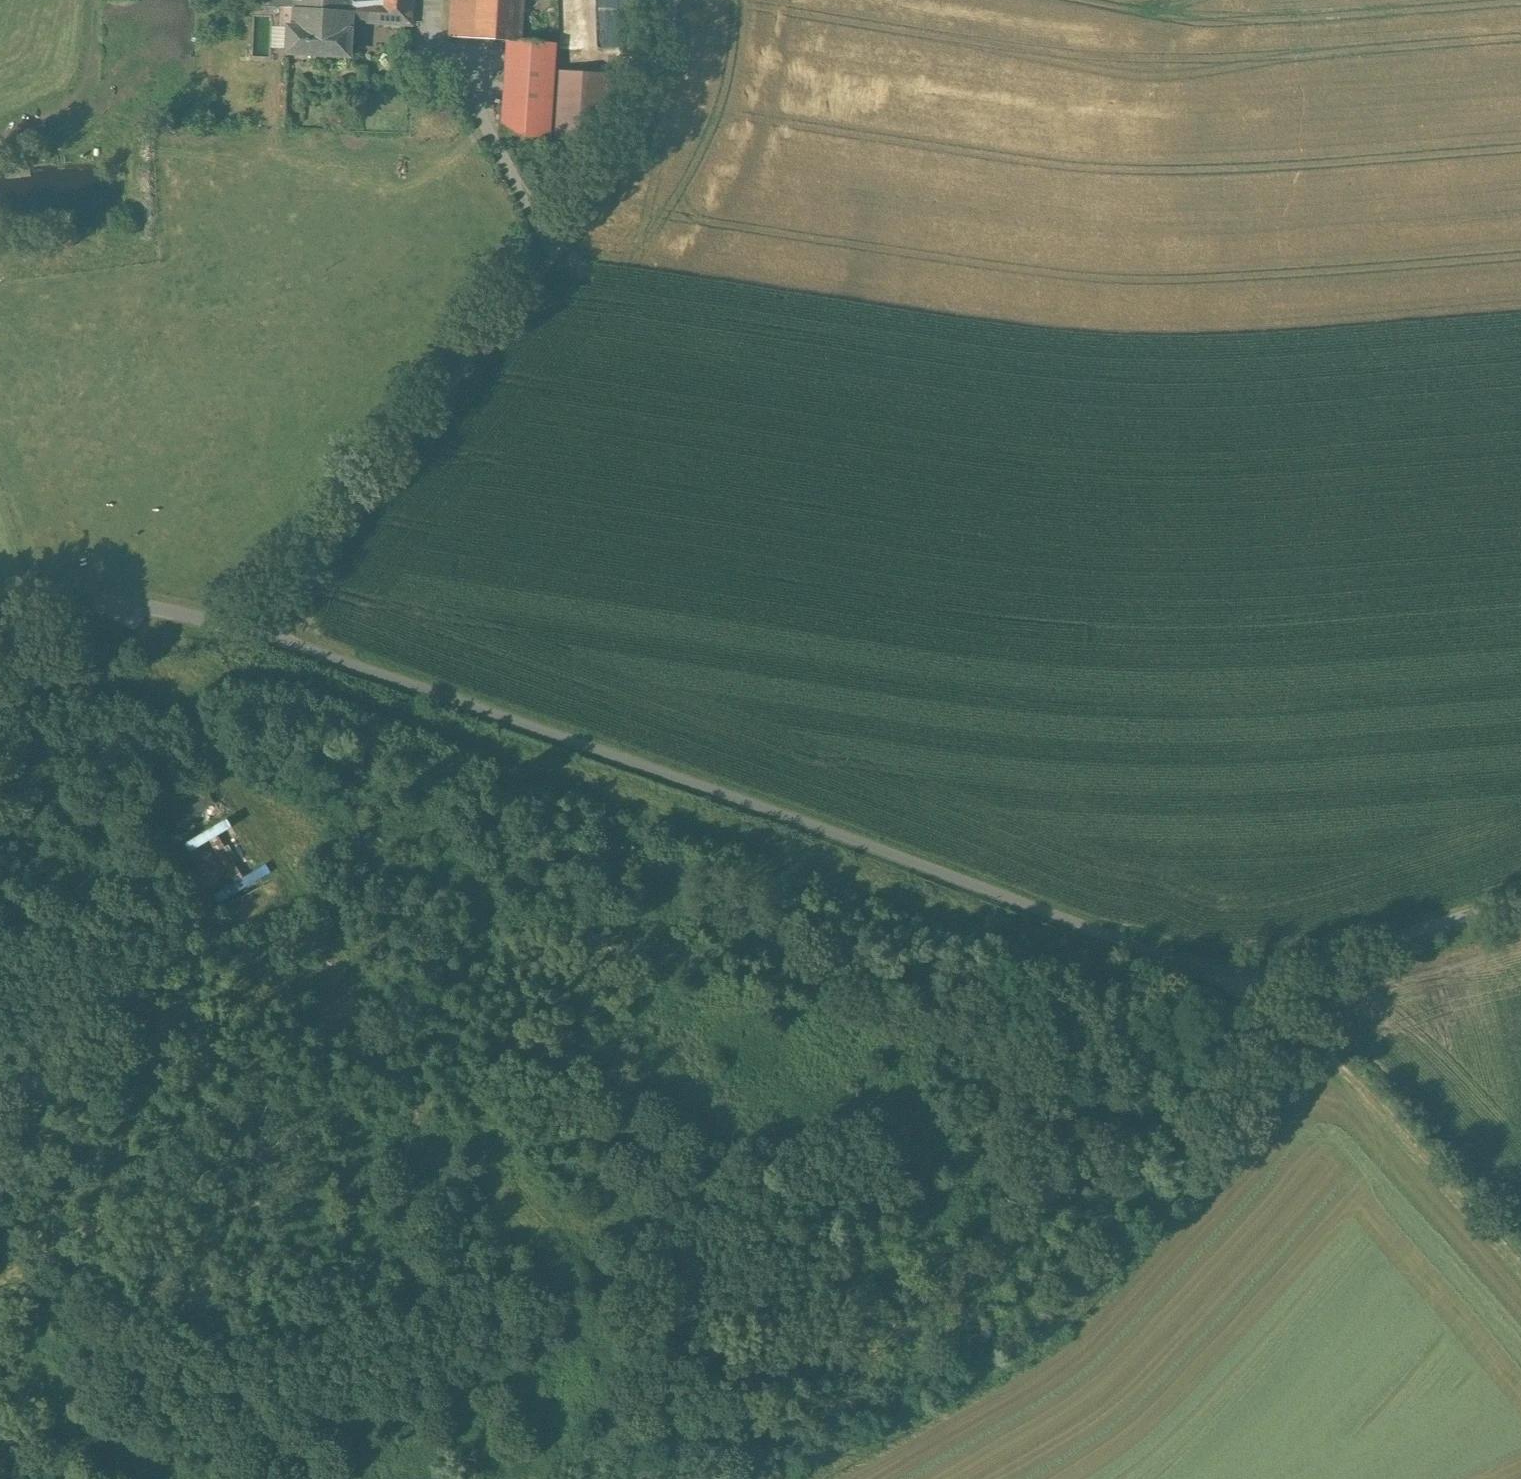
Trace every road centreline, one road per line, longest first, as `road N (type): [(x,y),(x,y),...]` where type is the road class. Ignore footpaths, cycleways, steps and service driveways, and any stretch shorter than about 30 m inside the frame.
road 1 (unclassified): [(1520,898),(1238,981),(228,614),(122,593),(0,591)]
road 2 (track): [(1238,981),(1384,1111),(1520,1266)]

